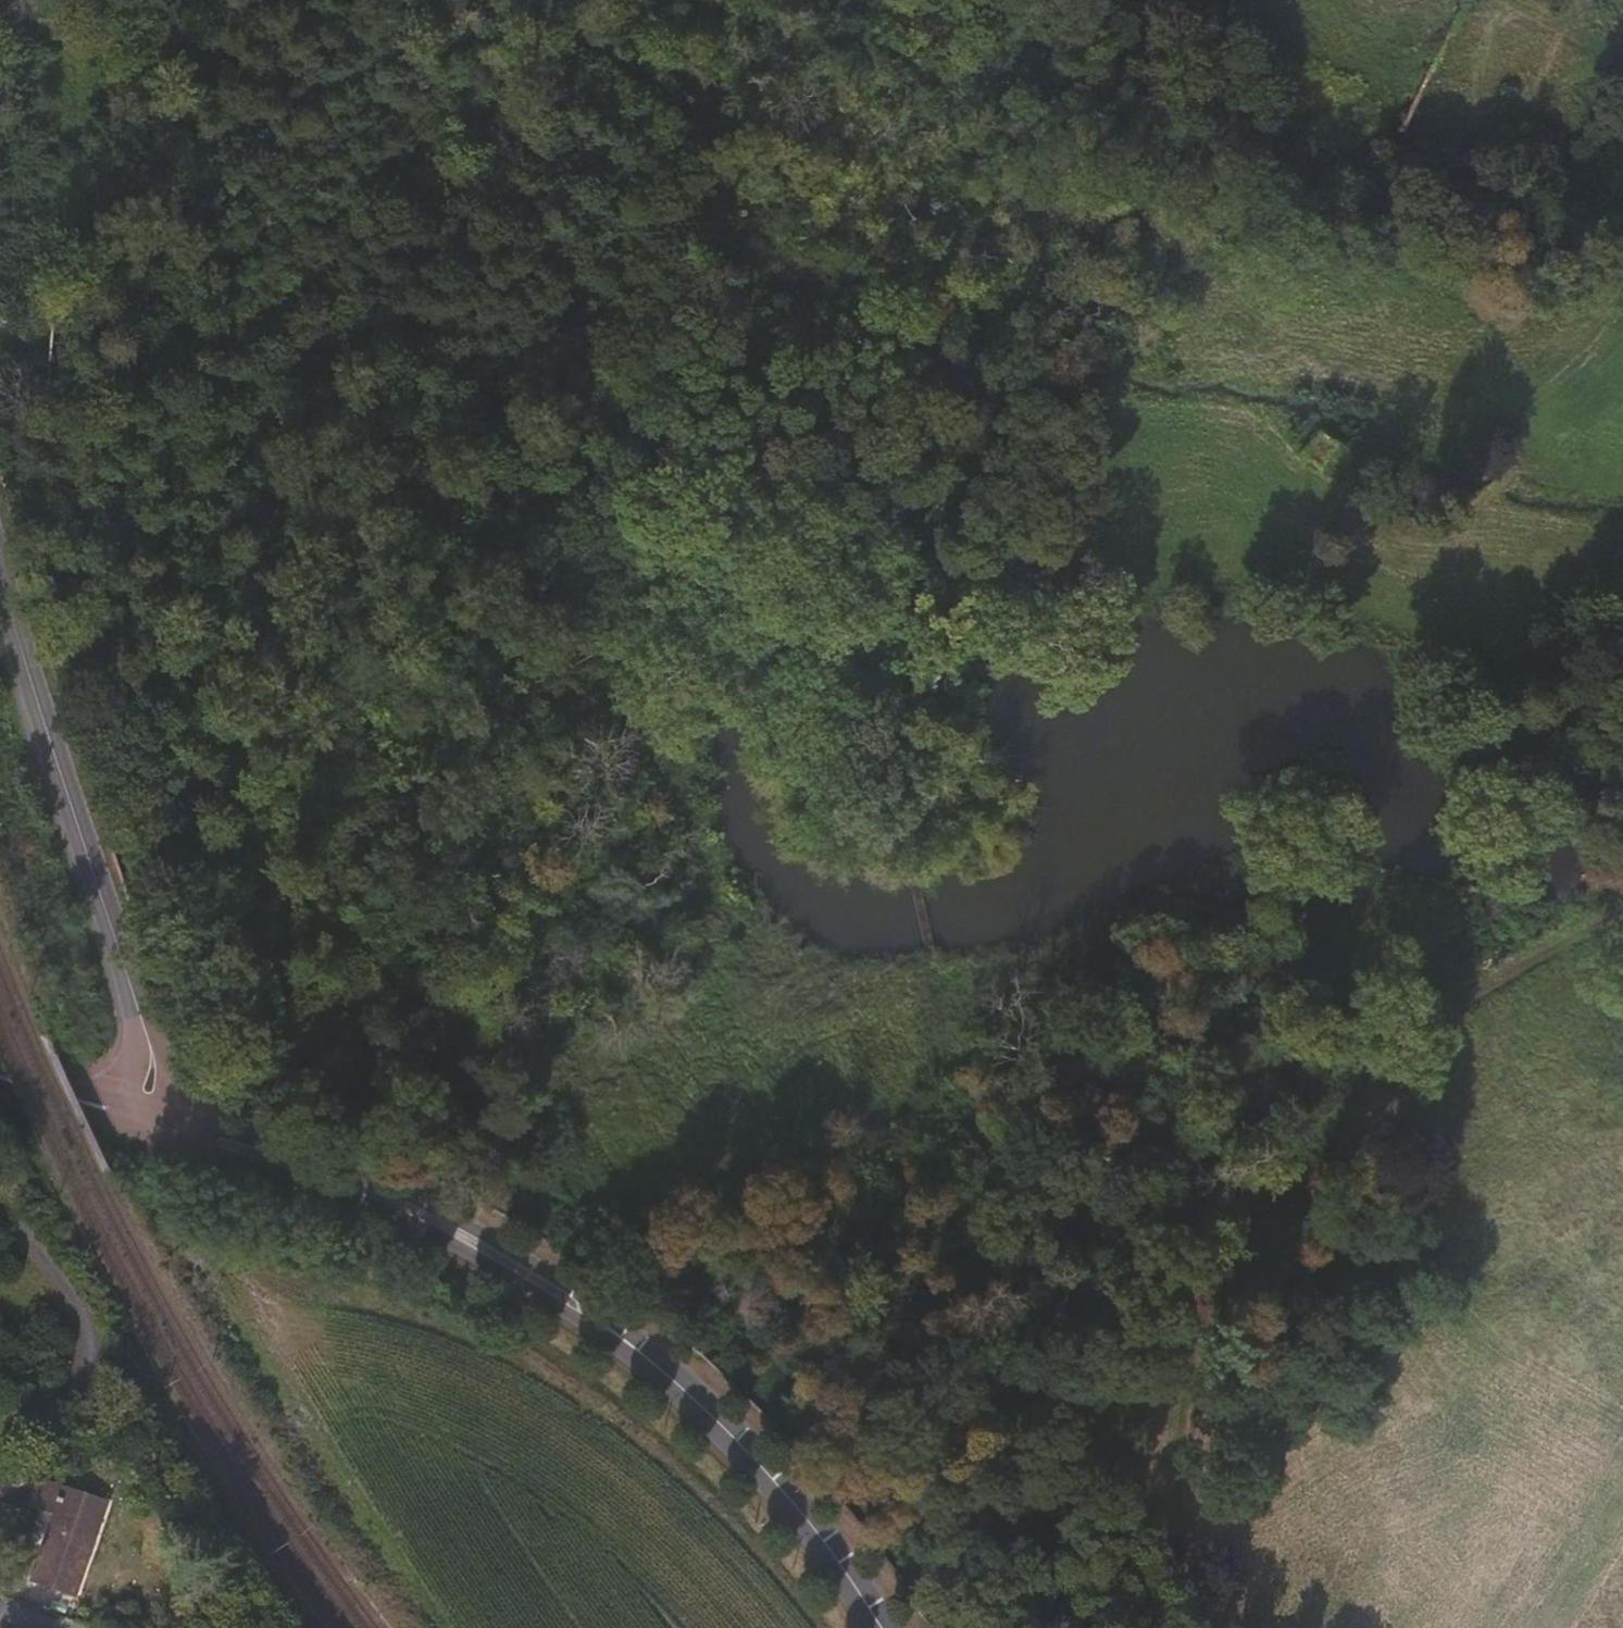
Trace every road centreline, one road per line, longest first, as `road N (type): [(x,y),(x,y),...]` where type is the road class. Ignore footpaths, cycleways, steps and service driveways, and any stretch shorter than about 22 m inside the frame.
road 1 (tertiary): [(260,1155),(437,1219),(539,1276),(628,1339),(778,1486),(883,1627)]
road 2 (residential): [(0,569),(144,1007),(153,1072),(143,1120)]
road 3 (unclassified): [(0,1209),(42,1248),(71,1322),(65,1372),(0,1446)]
road 4 (tertiary): [(143,1120),(0,1076)]
road 5 (tertiary): [(260,1155),(143,1120)]

